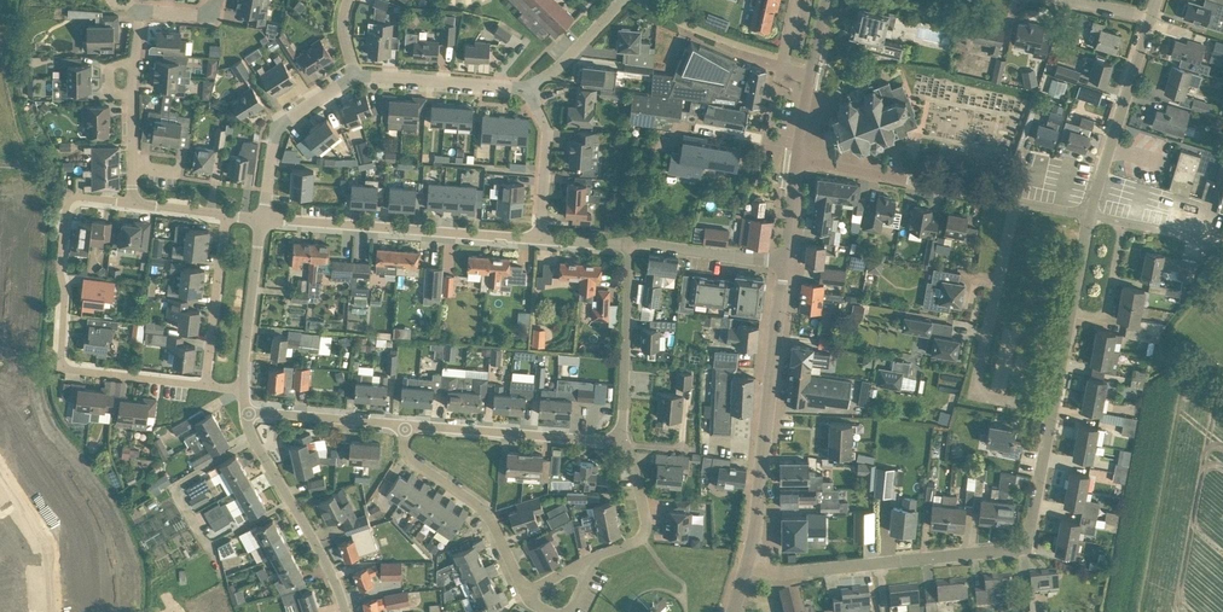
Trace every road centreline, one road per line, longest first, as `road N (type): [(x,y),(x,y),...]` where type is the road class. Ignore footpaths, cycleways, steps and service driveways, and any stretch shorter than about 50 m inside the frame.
road 1 (residential): [(749,564),(775,572),(1026,548),(1053,409)]
road 2 (residential): [(206,384),(61,367),(69,196)]
road 3 (tertiary): [(749,564),(785,263)]
road 4 (residential): [(540,238),(264,219)]
road 5 (residential): [(1015,201),(976,383),(985,397),(1053,409)]
road 6 (residential): [(346,611),(245,410)]
road 7 (residential): [(799,154),(1015,201)]
road 8 (residential): [(406,425),(600,440),(621,433)]
road 9 (residential): [(525,592),(486,512),(404,448),(406,425)]
road 10 (residential): [(1090,216),(1151,18)]
road 11 (residential): [(264,219),(276,127),(356,75)]
road 12 (residential): [(621,433),(629,246)]
road 13 (residential): [(356,75),(530,93)]
road 14 (residential): [(243,390),(264,219)]
road 15 (residential): [(206,384),(226,214)]
road 16 (residential): [(406,425),(245,410)]
road 17 (residential): [(621,433),(646,529),(639,541),(594,558)]
road 18 (residential): [(785,263),(629,246)]
road 19 (tertiary): [(799,154),(826,0)]
road 20 (residential): [(133,166),(140,11)]
road 21 (residential): [(530,93),(547,128),(540,238)]
road 22 (residential): [(48,611),(49,561),(0,479)]
road 23 (residential): [(530,93),(624,0)]
road 24 (residential): [(1072,311),(1106,311),(1122,222)]

